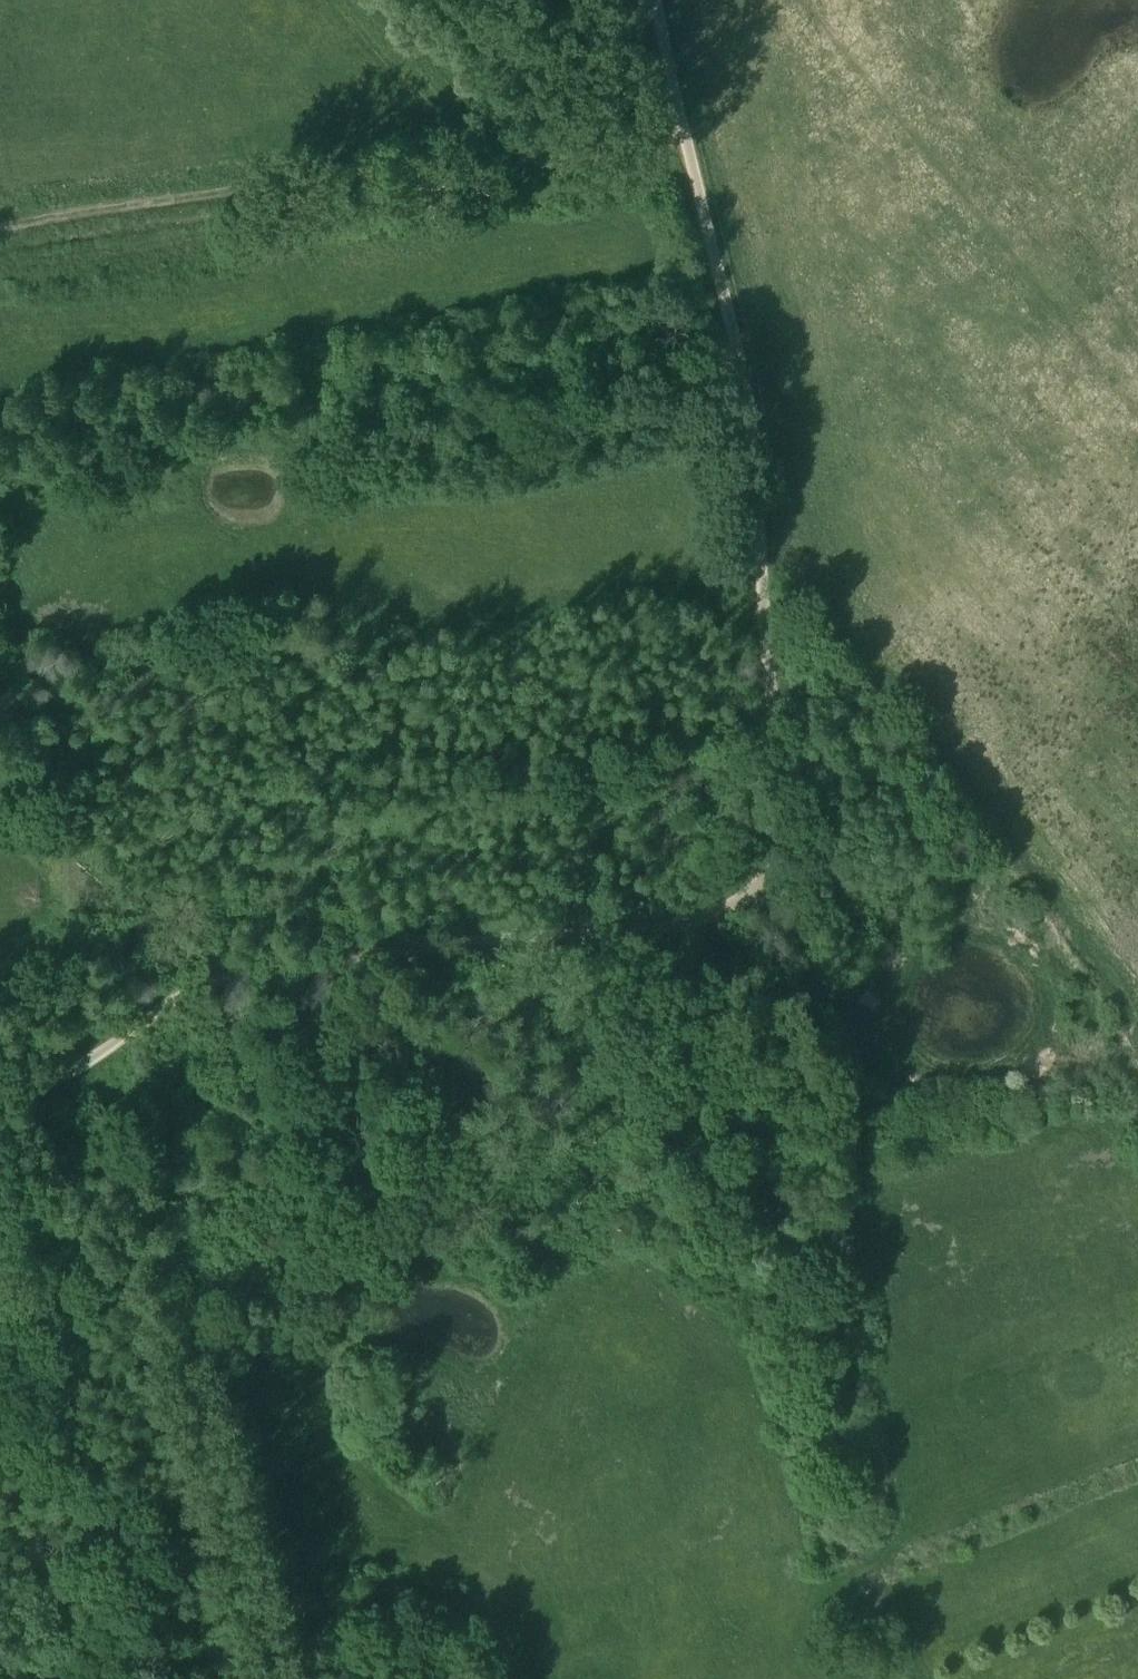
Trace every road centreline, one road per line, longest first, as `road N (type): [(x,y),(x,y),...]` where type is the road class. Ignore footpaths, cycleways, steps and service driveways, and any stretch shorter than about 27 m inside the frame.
road 1 (unclassified): [(0,1094),(47,1078),(199,984),(480,938),(707,917),(758,889),(782,855),(785,809),(749,404),(660,0)]
road 2 (track): [(688,138),(592,161),(552,162),(448,134),(380,134),(0,188)]

